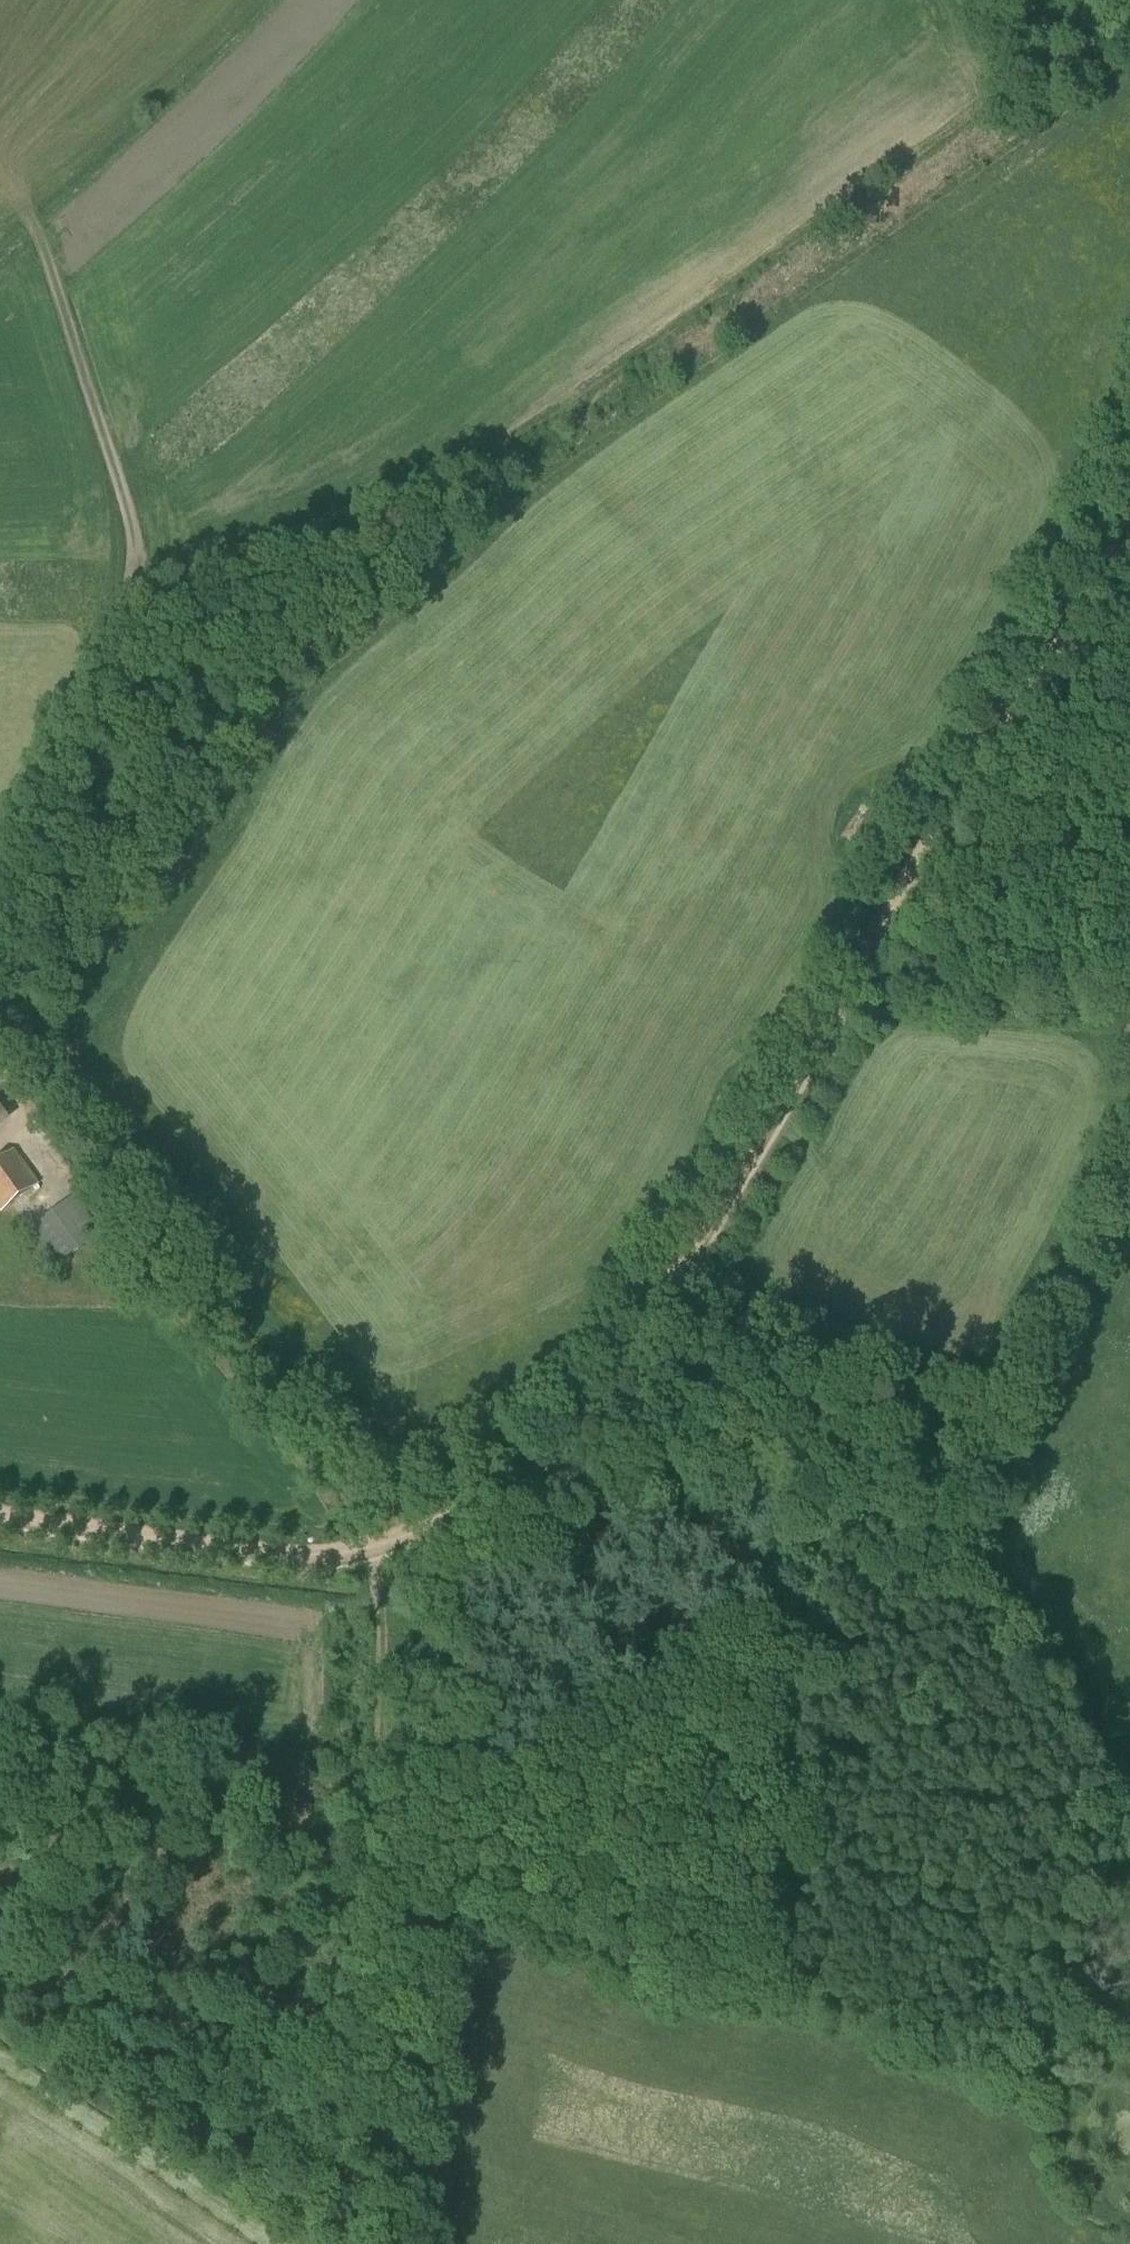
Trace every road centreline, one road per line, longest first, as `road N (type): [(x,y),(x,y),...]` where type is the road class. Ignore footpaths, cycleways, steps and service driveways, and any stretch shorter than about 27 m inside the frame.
road 1 (track): [(1129,518),(612,1396),(572,1449),(472,1528),(428,1552),(351,1570),(0,1529)]
road 2 (track): [(387,1563),(393,1671),(380,2243)]

